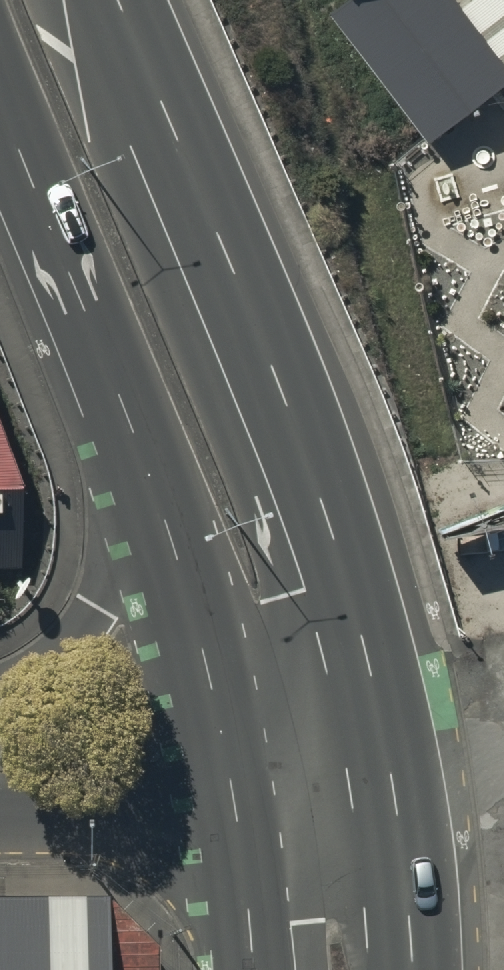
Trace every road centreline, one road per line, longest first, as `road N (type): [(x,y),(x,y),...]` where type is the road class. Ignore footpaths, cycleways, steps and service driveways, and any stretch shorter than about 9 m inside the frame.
road 1 (primary): [(117,0),(341,557),(369,653),(397,804)]
road 2 (primary): [(241,815),(204,664),(131,445)]
road 3 (primary): [(131,445),(0,103)]
road 4 (tertiary): [(0,698),(72,648),(100,606),(131,445)]
road 5 (tertiary): [(241,815),(109,820),(0,810)]
road 6 (primary): [(397,804),(413,969)]
road 7 (tertiary): [(241,815),(397,804)]
road 8 (primary): [(253,969),(241,815)]

